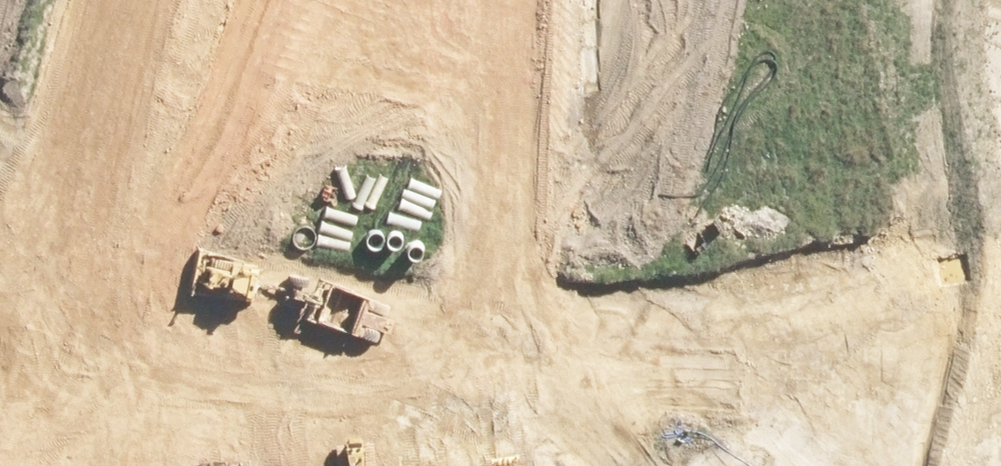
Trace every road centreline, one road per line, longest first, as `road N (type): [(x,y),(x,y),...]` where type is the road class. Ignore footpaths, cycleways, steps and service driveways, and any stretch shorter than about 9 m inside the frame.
road 1 (unknown): [(555,465),(373,392),(0,340)]
road 2 (unknown): [(432,0),(373,392)]
road 3 (unknown): [(874,0),(1000,27)]

